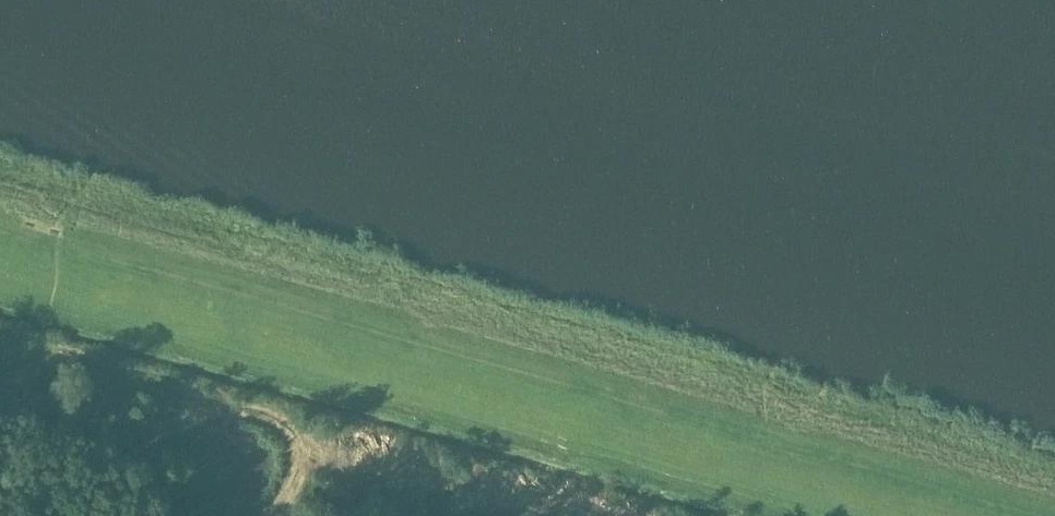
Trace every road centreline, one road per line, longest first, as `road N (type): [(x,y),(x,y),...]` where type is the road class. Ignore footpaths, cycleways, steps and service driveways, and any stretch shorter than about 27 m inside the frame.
road 1 (track): [(1040,515),(0,225)]

